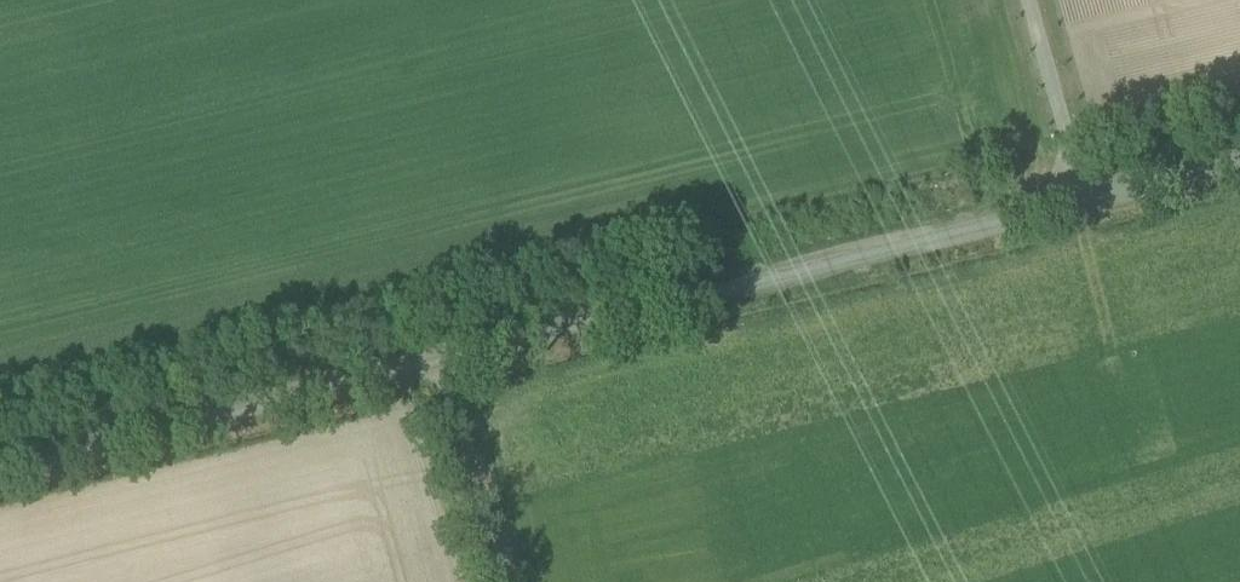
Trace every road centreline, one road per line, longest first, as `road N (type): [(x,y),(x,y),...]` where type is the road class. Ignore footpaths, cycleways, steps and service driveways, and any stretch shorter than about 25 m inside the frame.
road 1 (unclassified): [(0,473),(1078,199)]
road 2 (track): [(448,359),(509,581)]
road 3 (unclassified): [(1078,199),(1022,0)]
road 4 (unclassified): [(1078,199),(1239,158)]

